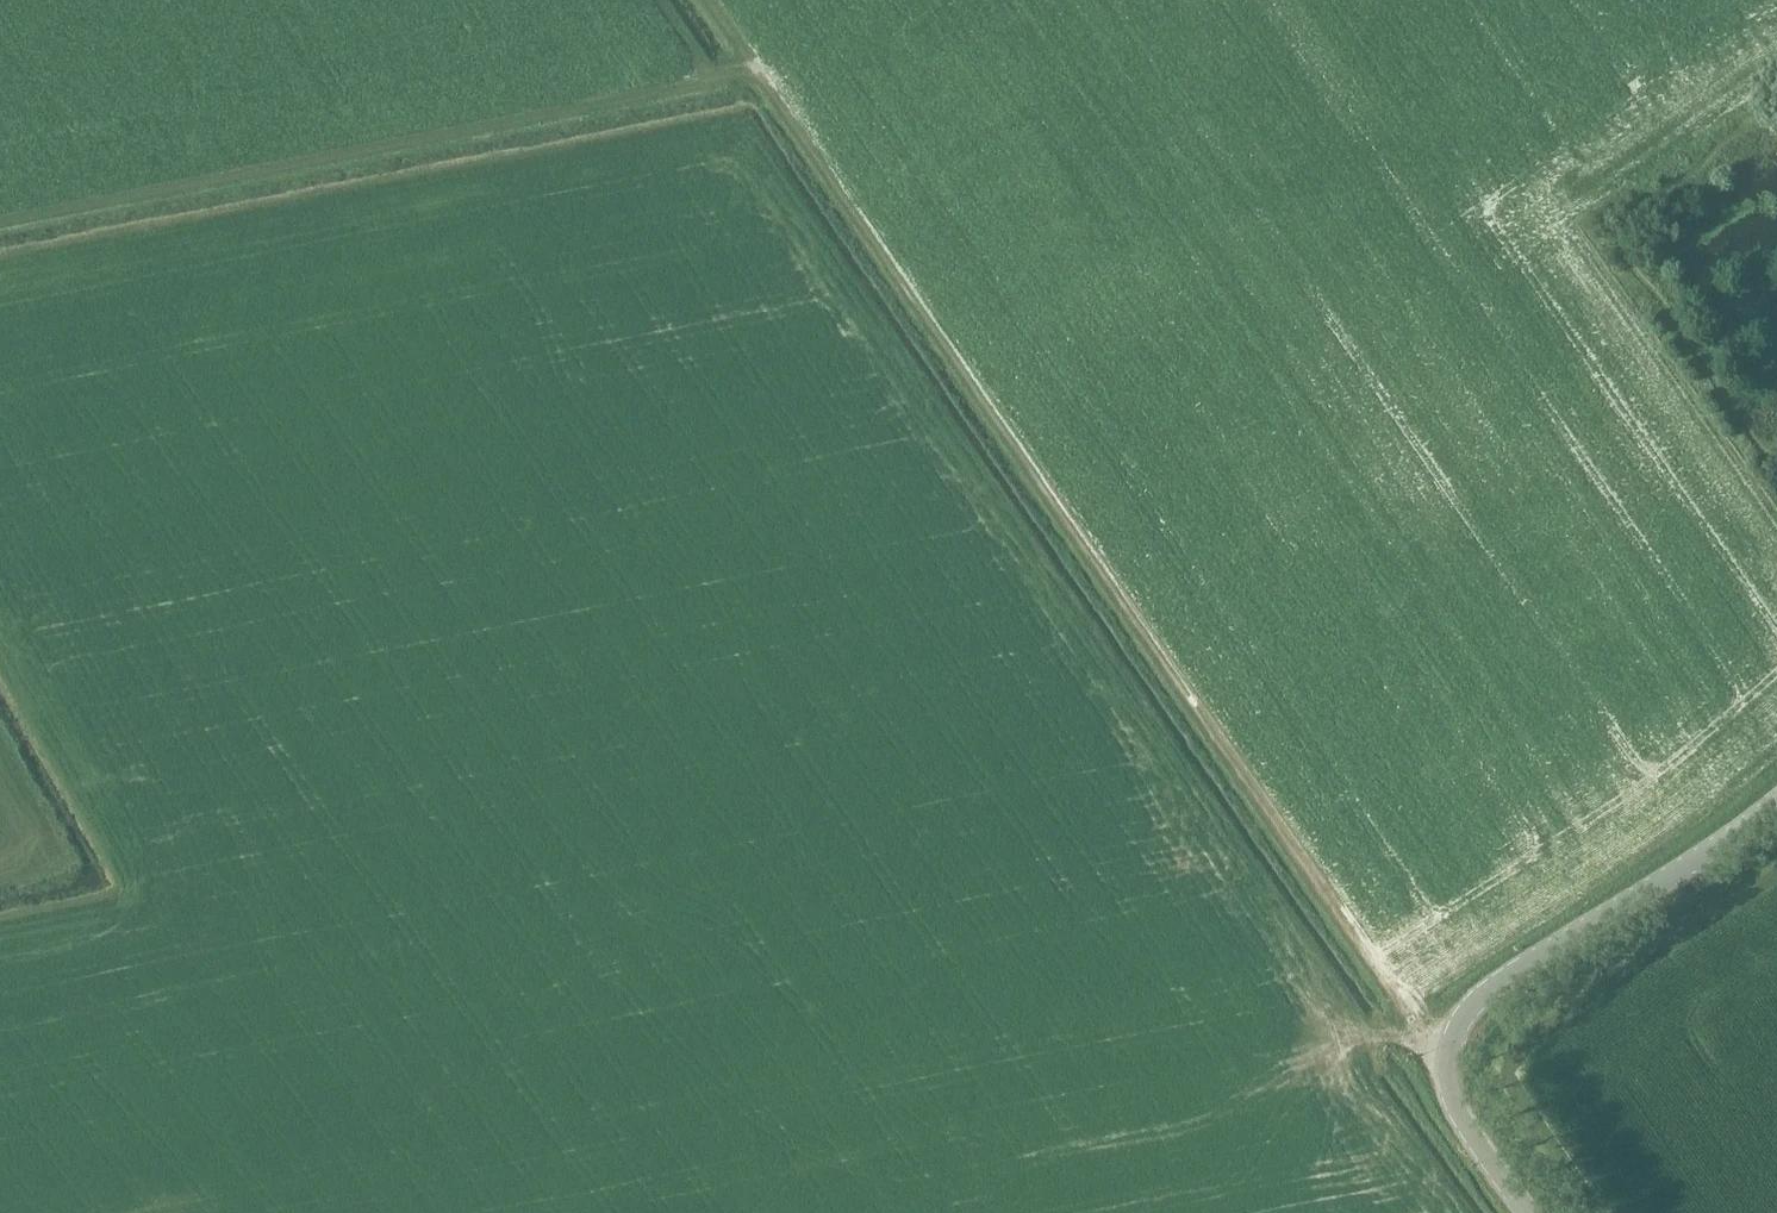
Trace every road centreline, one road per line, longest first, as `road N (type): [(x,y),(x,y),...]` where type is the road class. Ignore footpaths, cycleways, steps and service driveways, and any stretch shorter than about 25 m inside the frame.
road 1 (tertiary): [(1531,1212),(1456,1089),(1468,1028),(1508,987),(1776,802)]

